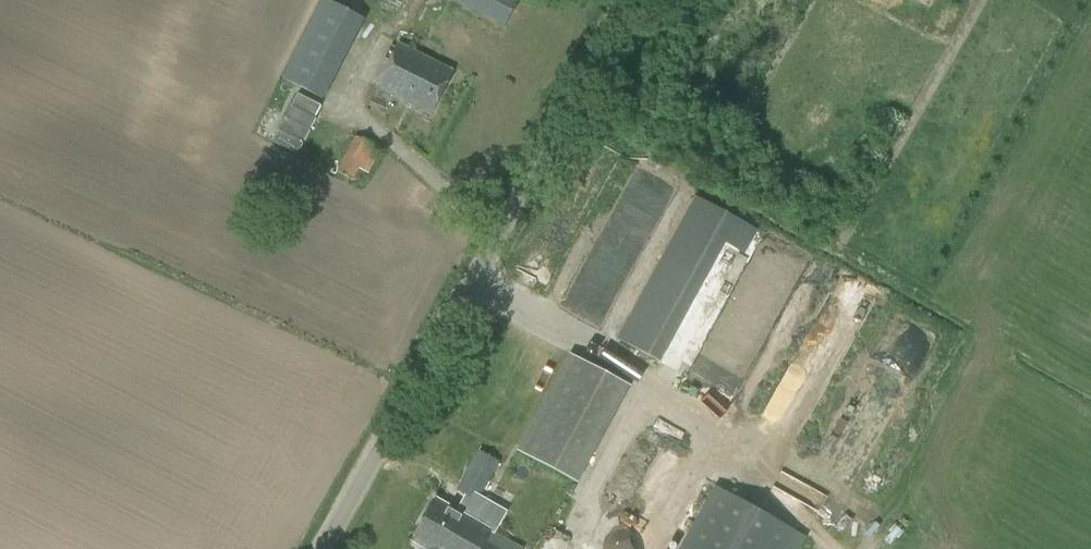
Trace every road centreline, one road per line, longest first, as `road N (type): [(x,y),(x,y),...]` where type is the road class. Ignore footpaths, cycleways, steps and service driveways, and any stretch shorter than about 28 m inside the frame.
road 1 (unclassified): [(317,548),(623,0)]

